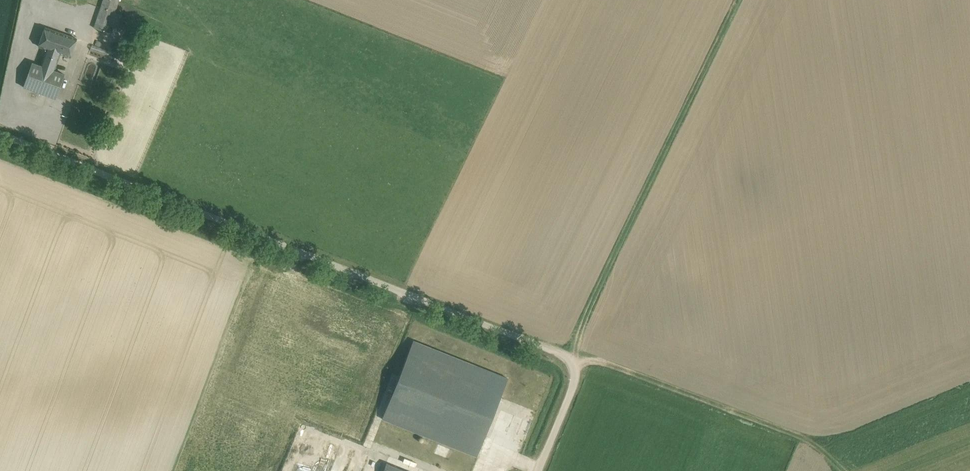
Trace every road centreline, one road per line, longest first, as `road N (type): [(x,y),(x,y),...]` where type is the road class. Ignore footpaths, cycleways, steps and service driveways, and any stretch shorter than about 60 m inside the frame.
road 1 (unclassified): [(532,470),(566,385),(563,358),(0,135)]
road 2 (track): [(563,358),(740,0)]

